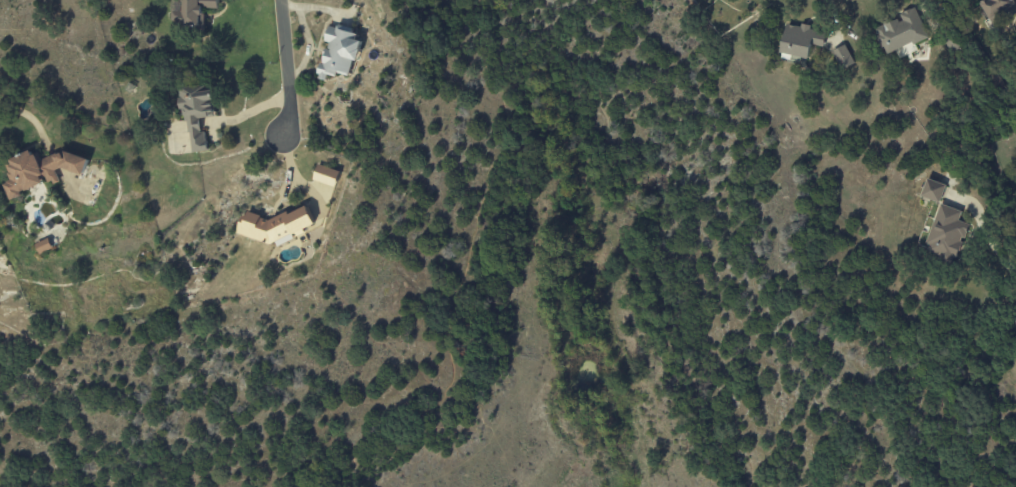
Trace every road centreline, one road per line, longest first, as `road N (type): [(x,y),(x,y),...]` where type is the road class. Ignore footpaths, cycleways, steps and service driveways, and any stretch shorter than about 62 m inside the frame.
road 1 (residential): [(280,0),(290,100),(282,136)]

